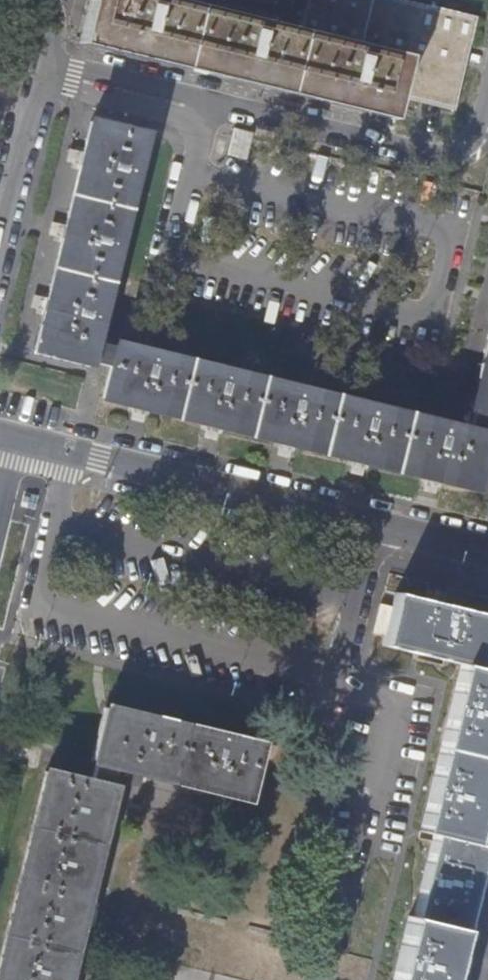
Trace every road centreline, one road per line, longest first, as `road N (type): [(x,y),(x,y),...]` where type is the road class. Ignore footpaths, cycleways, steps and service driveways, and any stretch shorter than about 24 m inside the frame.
road 1 (residential): [(10,442),(487,556)]
road 2 (residential): [(36,76),(440,162),(470,149),(487,118)]
road 3 (residential): [(0,247),(36,76)]

